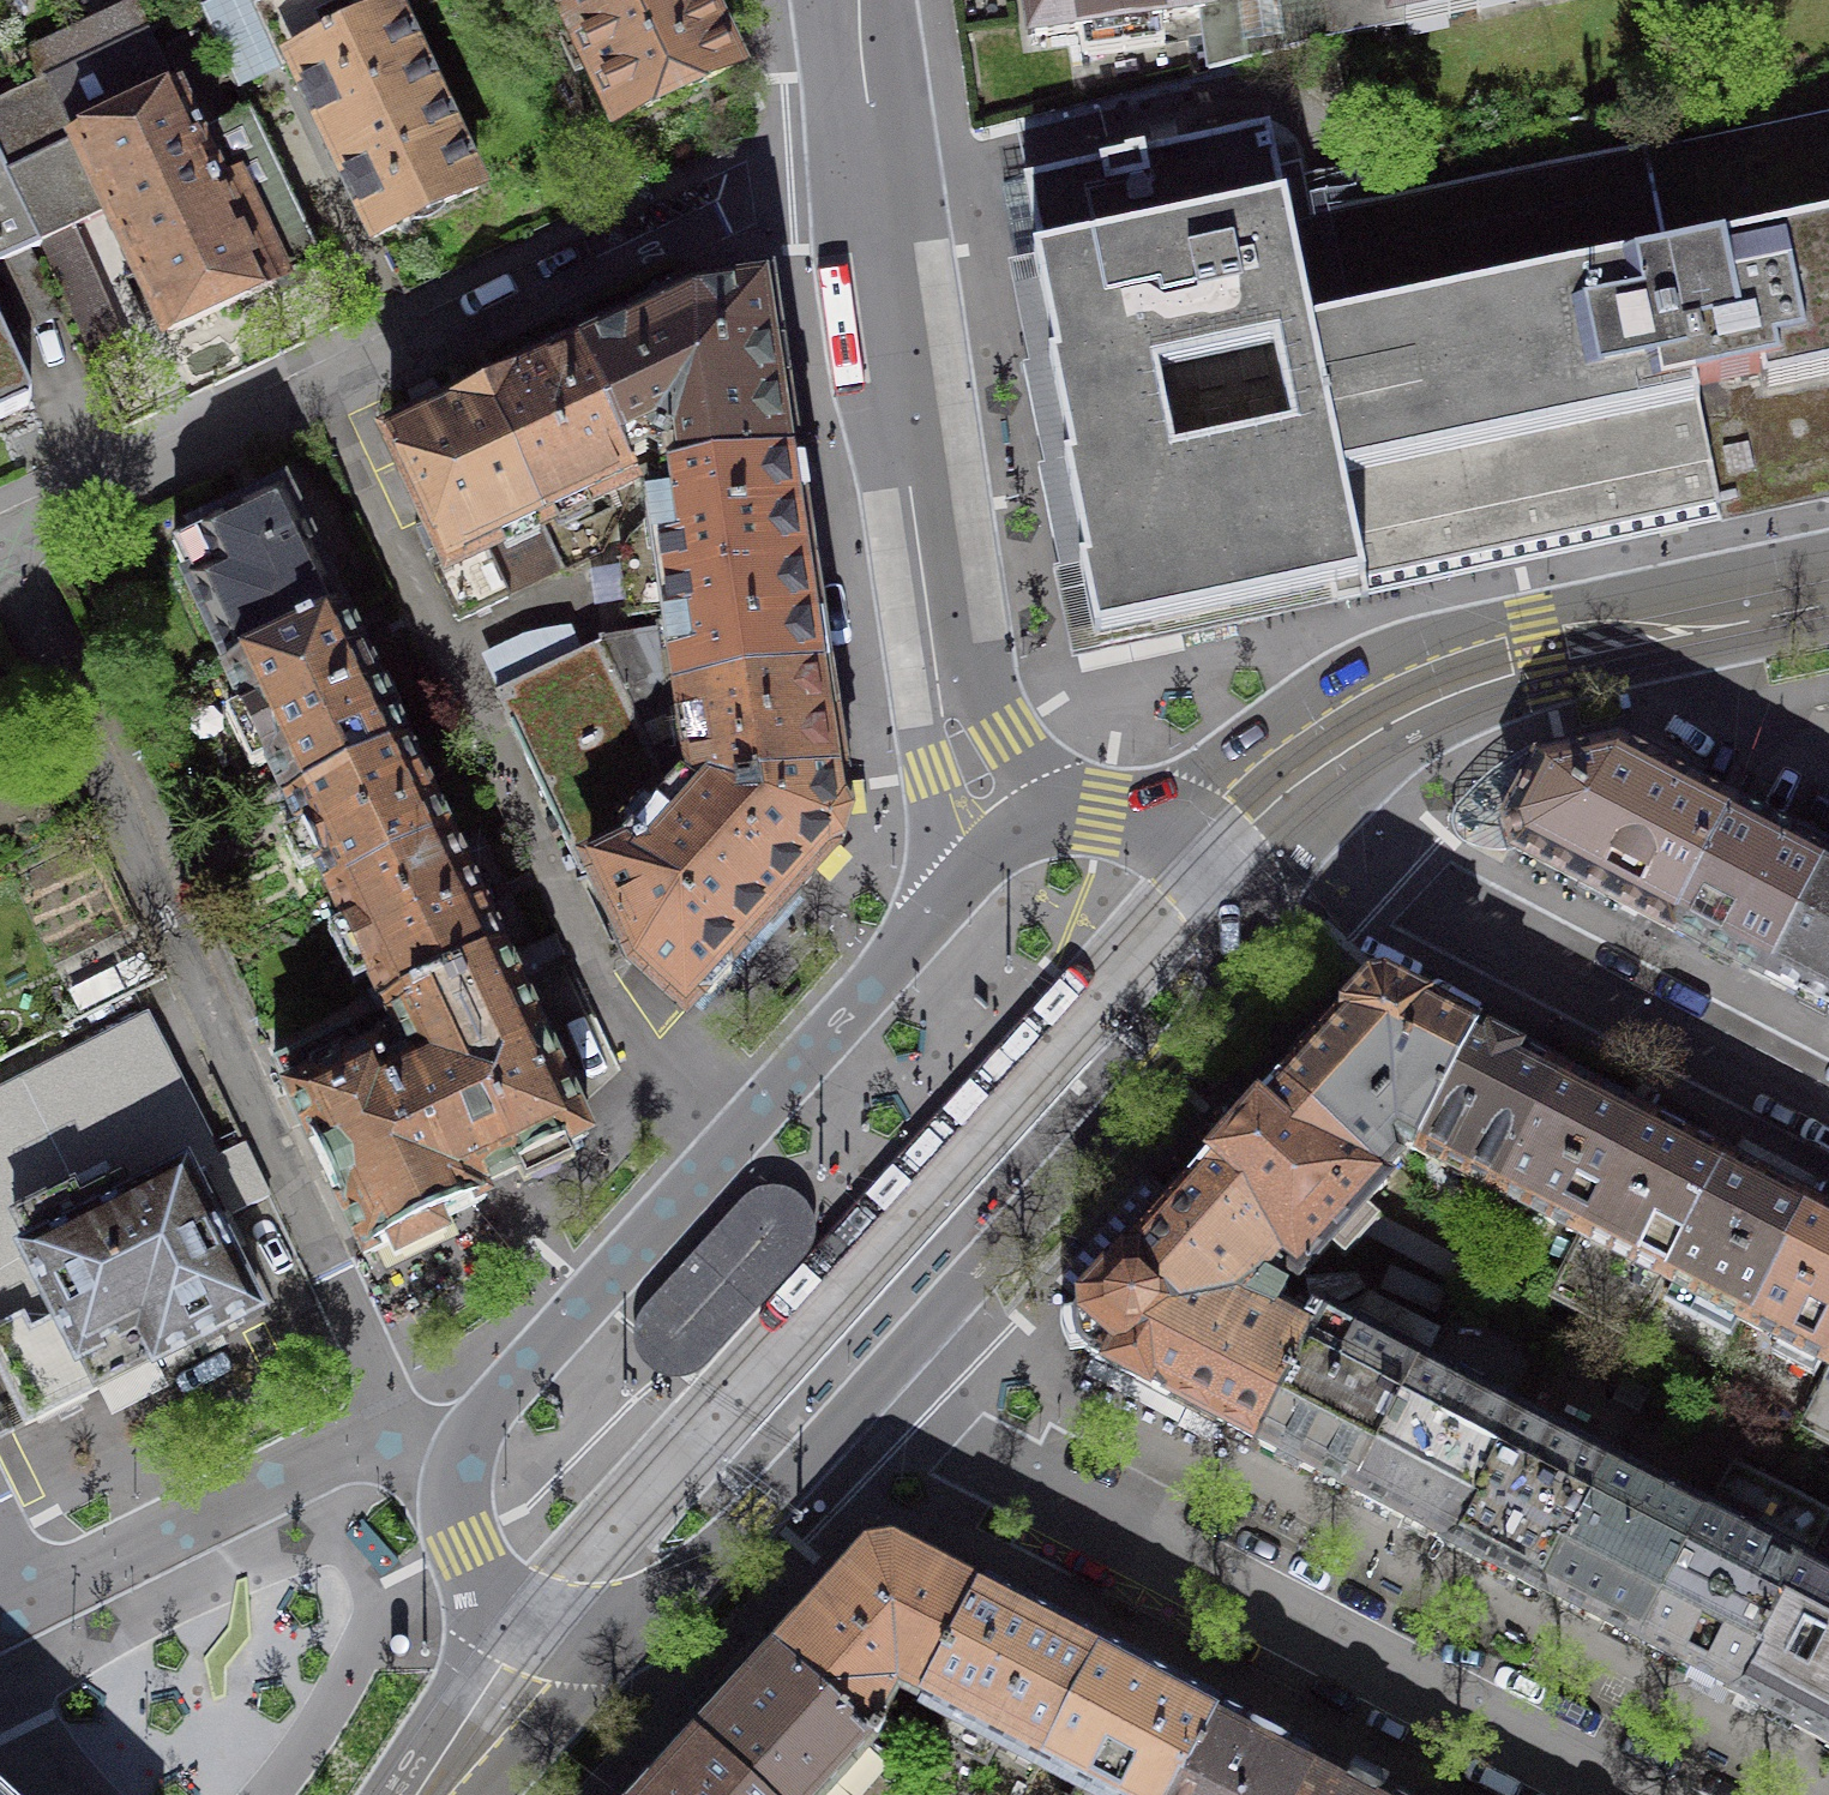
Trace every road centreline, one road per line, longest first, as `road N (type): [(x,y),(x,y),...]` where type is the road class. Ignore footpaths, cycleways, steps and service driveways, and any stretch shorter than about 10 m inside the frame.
road 1 (residential): [(879,163),(729,203),(0,548)]
road 2 (residential): [(1636,1794),(865,1393)]
road 3 (residential): [(1013,831),(527,1366),(466,1454)]
road 4 (tertiary): [(865,1393),(1210,1004),(1238,957),(1249,909),(1243,874),(1227,849)]
road 5 (residential): [(1828,1105),(1407,881),(1297,786)]
road 6 (tertiary): [(1297,786),(1398,719),(1483,683),(1828,596)]
road 7 (tertiary): [(879,163),(953,714)]
road 8 (residential): [(466,1454),(397,1430),(29,1603)]
road 9 (tertiary): [(531,1620),(597,1635),(653,1616),(865,1393)]
road 10 (tertiary): [(1227,849),(1188,818),(1135,803),(1071,804),(1013,831)]
road 11 (tertiary): [(420,1794),(531,1620)]
road 12 (residential): [(466,1454),(455,1498),(463,1542),(481,1581),(531,1620)]
road 13 (tertiary): [(853,0),(879,163)]
road 14 (tertiary): [(1013,831),(967,756),(953,714)]

